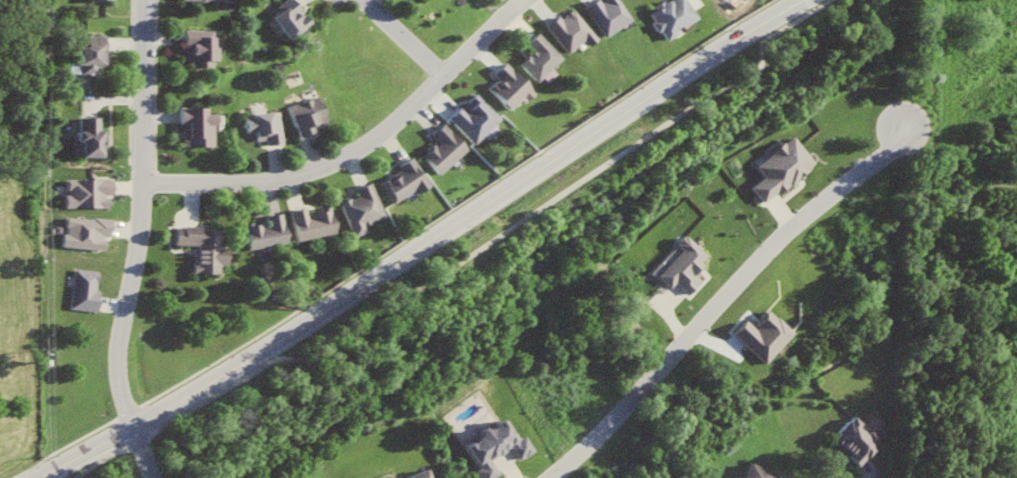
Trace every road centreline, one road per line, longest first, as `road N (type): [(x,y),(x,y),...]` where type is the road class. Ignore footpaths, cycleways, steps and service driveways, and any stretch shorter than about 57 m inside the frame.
road 1 (secondary): [(40,477),(127,431),(798,0)]
road 2 (residential): [(563,477),(782,233),(883,150)]
road 3 (residential): [(145,185),(267,184),(353,157),(528,0)]
road 4 (residential): [(145,185),(120,367),(127,431),(149,477)]
road 5 (residential): [(151,0),(145,185)]

